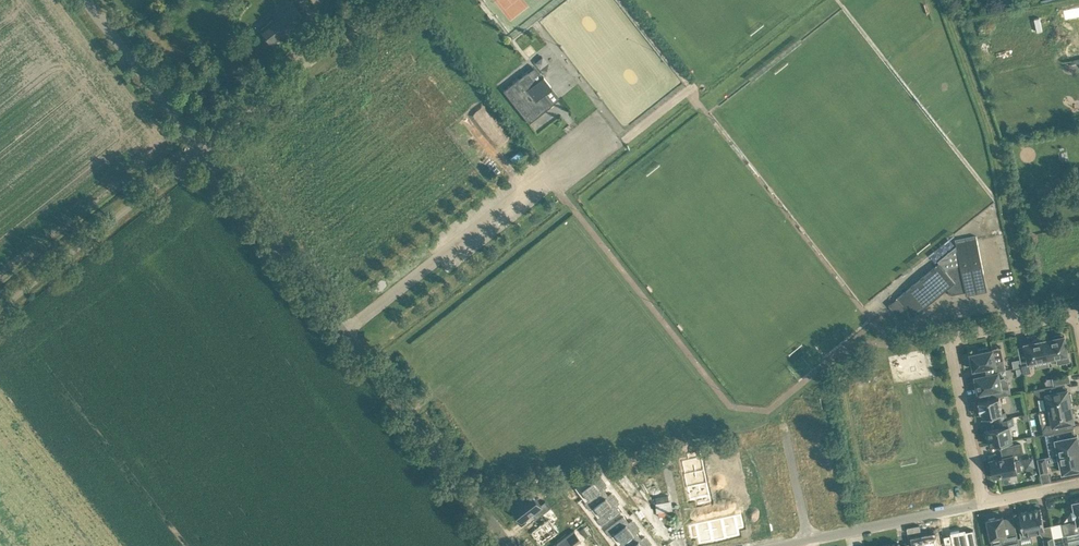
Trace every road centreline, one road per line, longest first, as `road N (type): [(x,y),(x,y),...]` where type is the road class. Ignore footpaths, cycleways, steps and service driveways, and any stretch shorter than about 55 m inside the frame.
road 1 (tertiary): [(511,545),(202,151)]
road 2 (residential): [(982,503),(952,341),(1078,311)]
road 3 (unclassified): [(0,309),(202,151)]
road 4 (tertiary): [(202,151),(85,0)]
road 5 (residential): [(809,539),(982,503)]
road 6 (unclassified): [(202,151),(327,50)]

